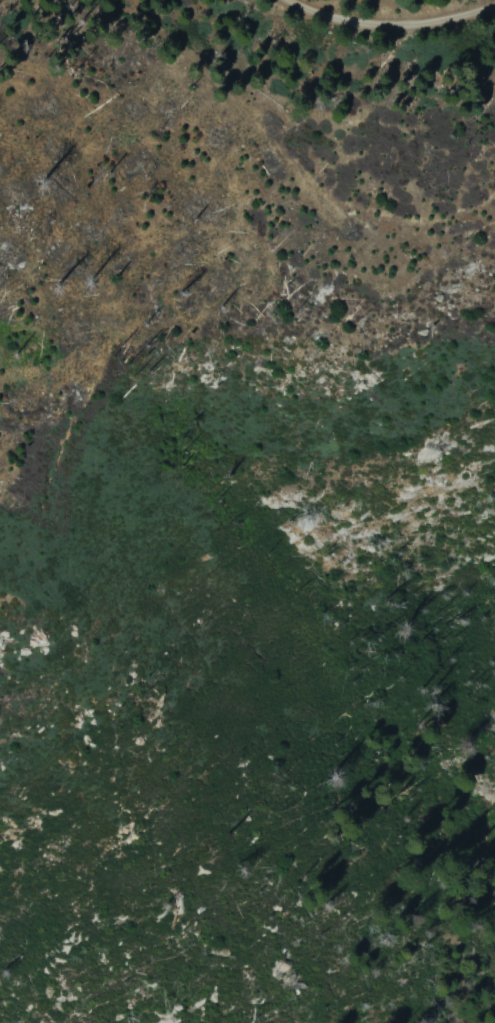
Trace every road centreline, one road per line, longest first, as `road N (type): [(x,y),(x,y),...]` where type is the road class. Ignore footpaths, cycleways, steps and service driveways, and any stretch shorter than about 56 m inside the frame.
road 1 (residential): [(284,0),(331,19),(409,27),(460,20),(494,4)]

